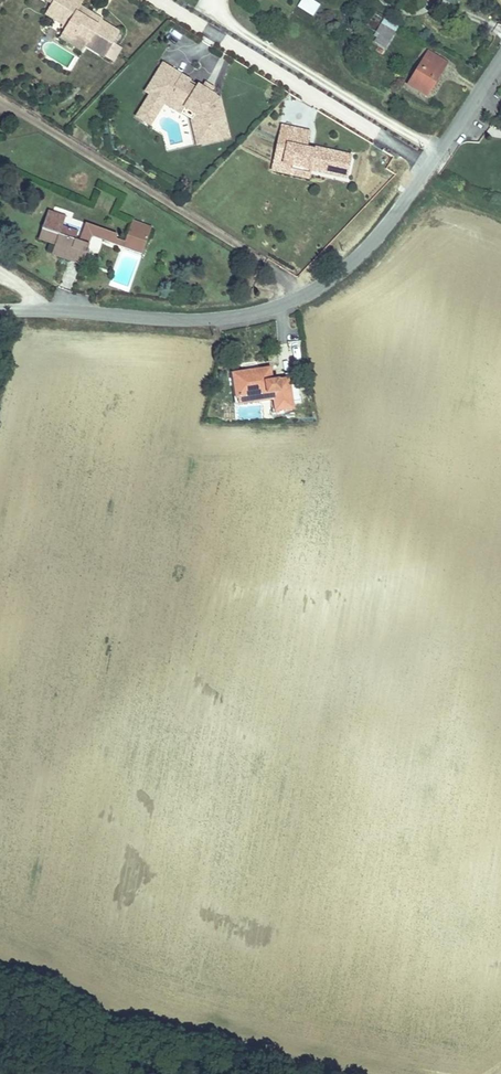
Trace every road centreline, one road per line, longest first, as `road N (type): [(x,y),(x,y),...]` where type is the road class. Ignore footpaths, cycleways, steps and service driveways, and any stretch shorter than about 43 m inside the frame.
road 1 (tertiary): [(0,311),(212,320),(302,296),(335,276),(404,205),(500,70)]
road 2 (track): [(346,1073),(114,1022),(68,986),(0,958)]

